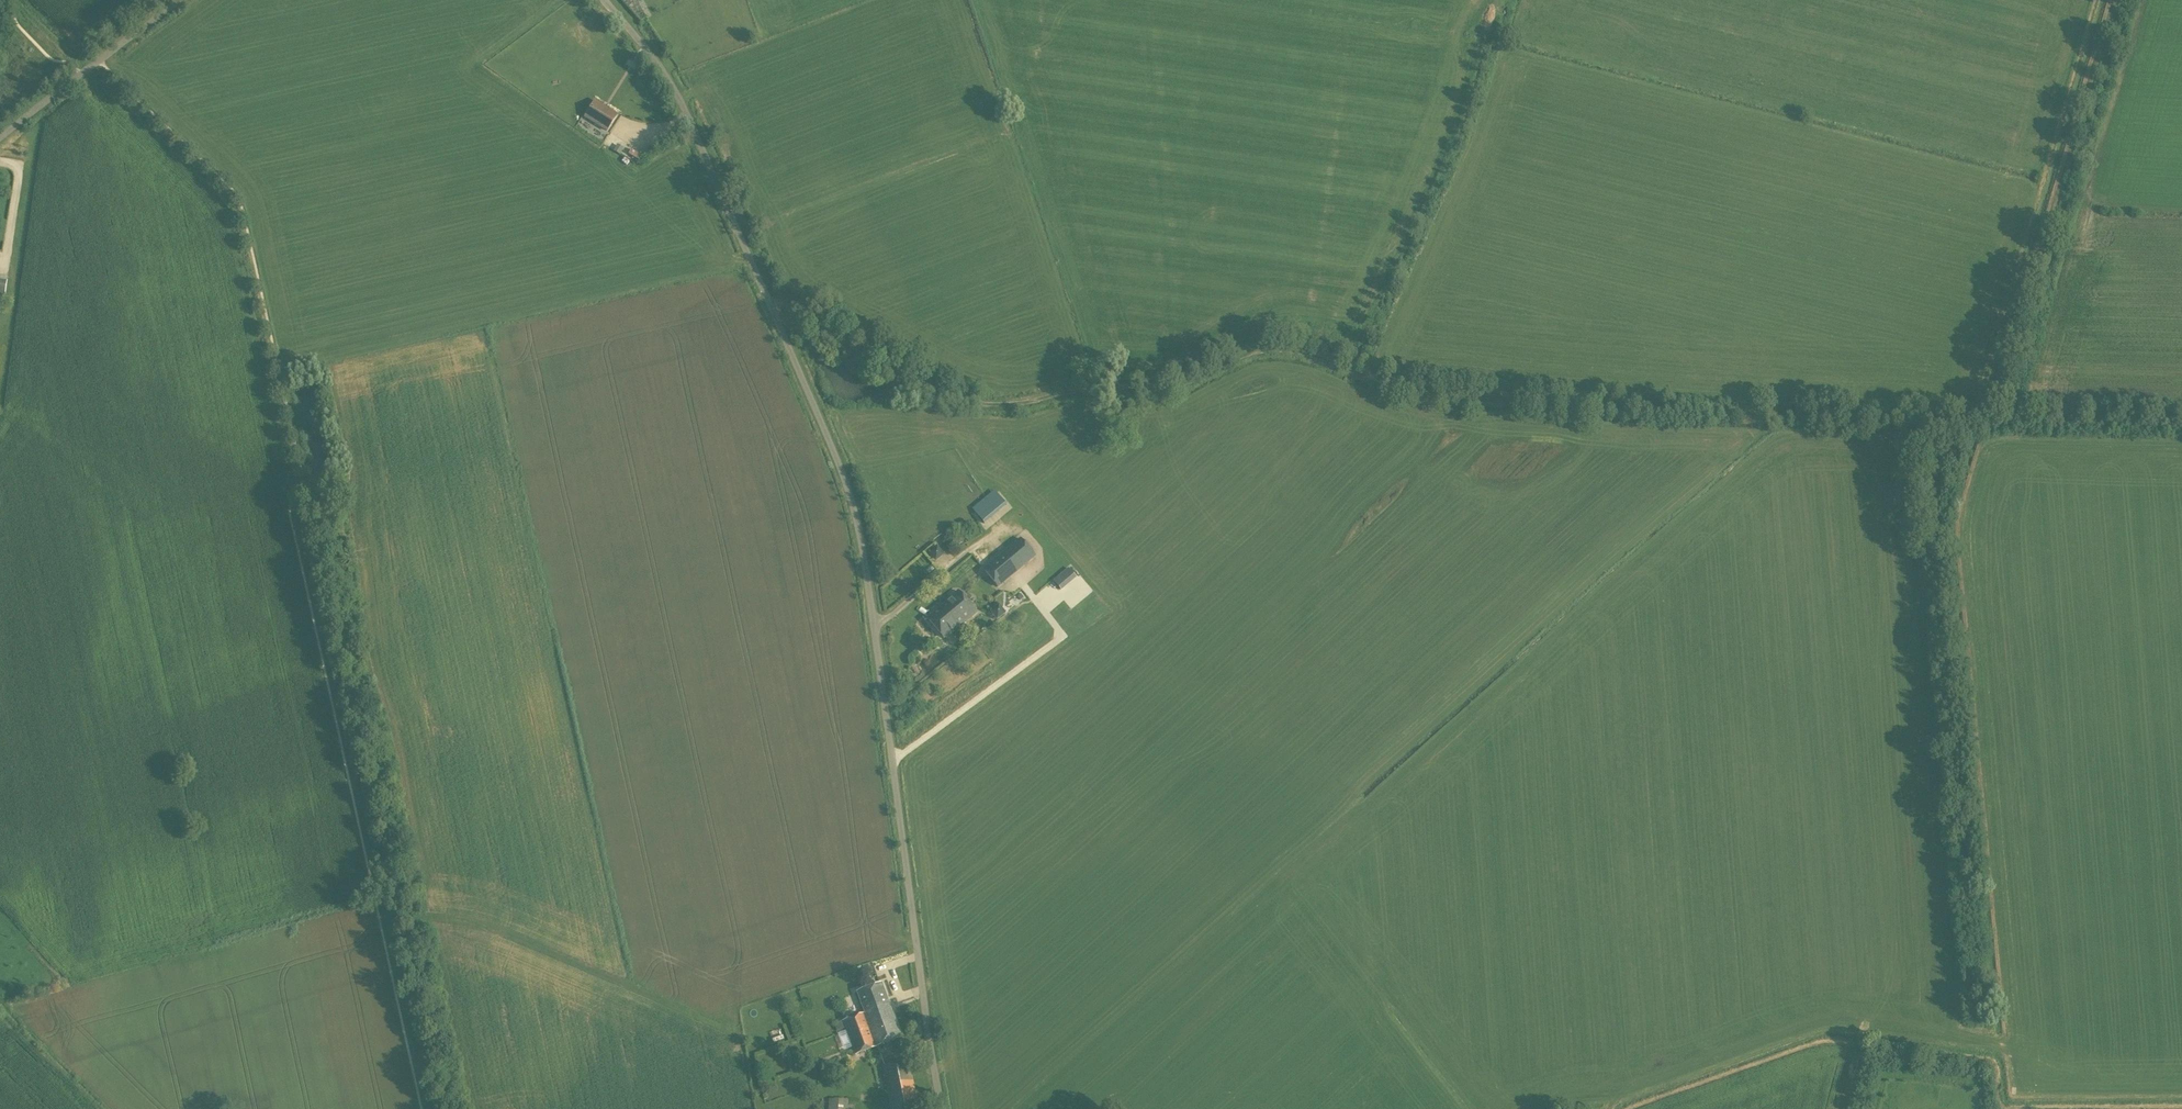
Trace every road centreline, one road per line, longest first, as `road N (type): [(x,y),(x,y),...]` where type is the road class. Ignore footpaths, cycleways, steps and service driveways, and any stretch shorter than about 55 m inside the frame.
road 1 (unclassified): [(942,1108),(857,513),(693,128),(661,68),(603,0)]
road 2 (unclassified): [(0,139),(181,0)]

